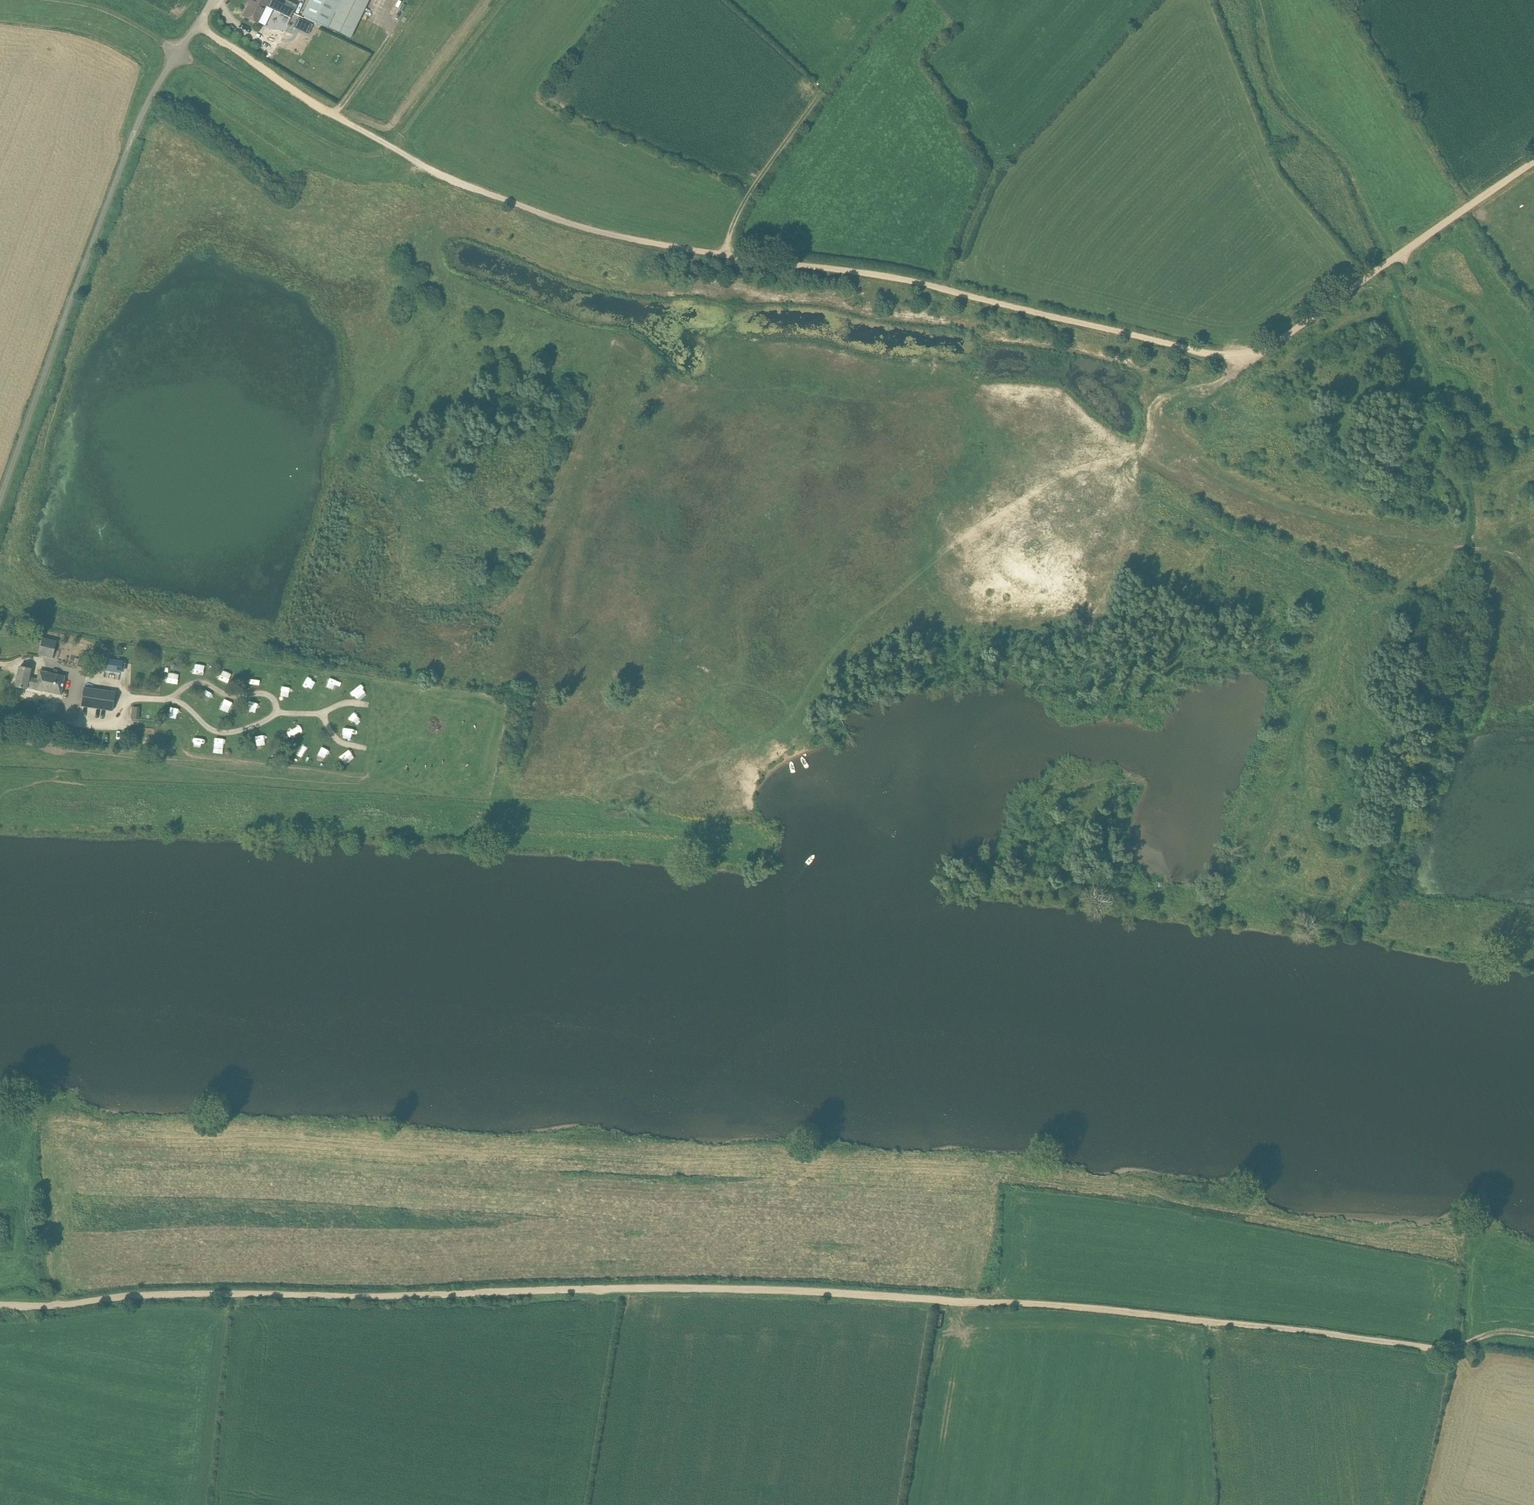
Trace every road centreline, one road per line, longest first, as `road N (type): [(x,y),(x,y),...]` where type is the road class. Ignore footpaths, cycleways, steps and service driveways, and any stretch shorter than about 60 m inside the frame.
road 1 (track): [(1454,1353),(1080,1307),(817,1291),(196,1294),(0,1305)]
road 2 (track): [(1533,163),(1275,343),(1242,355),(1203,353),(909,280),(726,256),(536,214),(440,173),(320,107),(200,25)]
road 3 (unclassified): [(0,495),(140,120),(200,25)]
road 4 (track): [(1112,461),(1153,456),(1164,396),(1223,385),(1258,353)]
road 5 (track): [(46,0),(105,9),(145,28),(174,62)]

